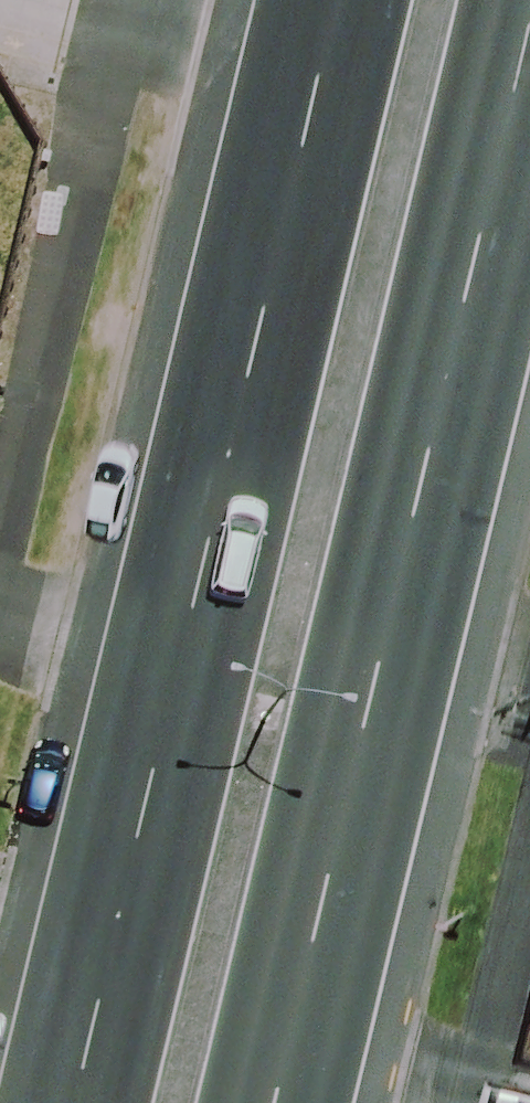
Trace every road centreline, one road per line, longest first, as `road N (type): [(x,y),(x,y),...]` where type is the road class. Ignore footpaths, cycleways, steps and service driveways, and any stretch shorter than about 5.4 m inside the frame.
road 1 (trunk): [(46,1102),(209,418),(329,0)]
road 2 (trunk): [(529,34),(276,1102)]

